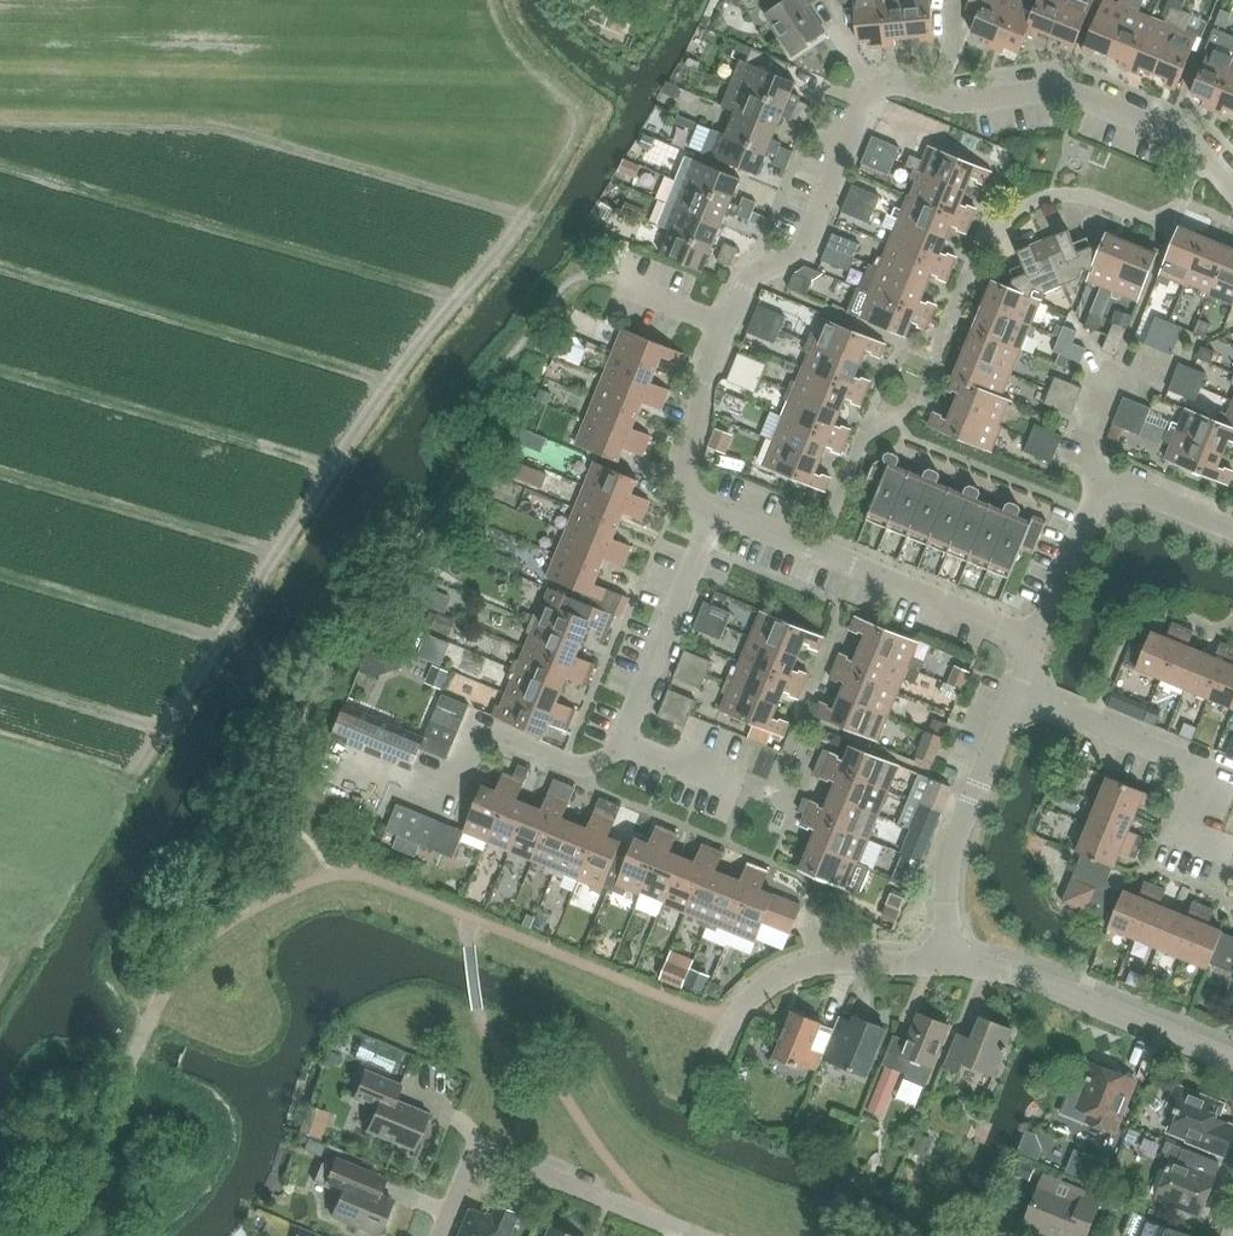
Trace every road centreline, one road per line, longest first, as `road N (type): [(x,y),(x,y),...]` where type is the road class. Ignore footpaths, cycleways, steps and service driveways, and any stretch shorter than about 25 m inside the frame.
road 1 (residential): [(1232,187),(1224,169),(1158,125),(1062,91),(945,108),(888,85),(872,95),(804,251),(751,278),(723,343),(679,459),(695,492),(713,504)]
road 2 (residential): [(1039,638),(713,504)]
road 3 (residential): [(1232,854),(1182,836),(1208,763),(1014,688)]
road 4 (residential): [(687,1235),(481,1151),(467,1159),(434,1235)]
road 5 (residential): [(375,775),(461,808),(471,760),(497,740),(572,770),(610,756),(619,738)]
road 6 (residential): [(1232,1060),(1006,970),(944,957)]
road 7 (residential): [(944,957),(943,875),(1014,688)]
road 8 (residential): [(715,1054),(742,998),(791,968),(944,957)]
road 9 (residential): [(996,245),(1047,215),(1083,206),(1125,210),(1161,226),(1187,211),(1232,233)]
road 10 (residential): [(619,738),(713,504)]
road 11 (residential): [(1039,638),(1105,490)]
road 12 (residential): [(1105,490),(1091,463),(1104,398),(1131,356)]
road 13 (residential): [(1105,490),(1134,491),(1232,531)]
road 14 (residential): [(742,790),(619,738)]

